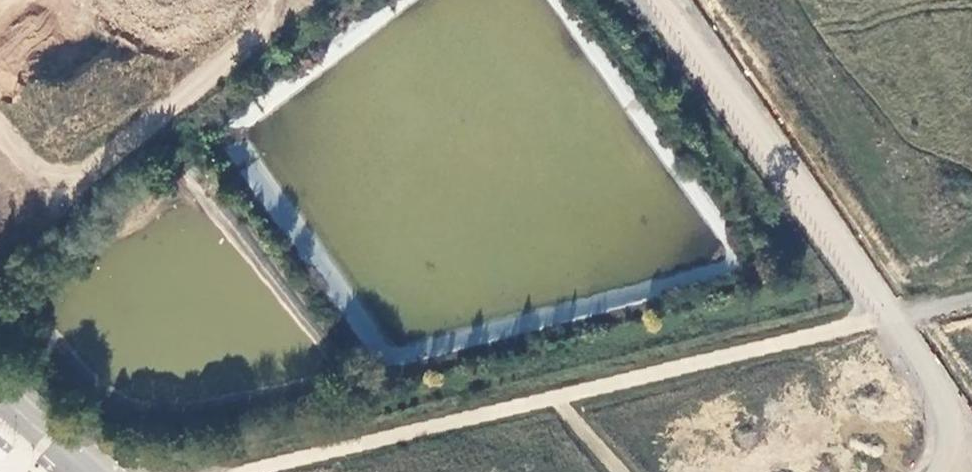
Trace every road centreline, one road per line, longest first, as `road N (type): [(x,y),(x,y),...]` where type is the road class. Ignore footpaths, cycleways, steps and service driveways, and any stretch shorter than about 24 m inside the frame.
road 1 (residential): [(664,0),(893,317)]
road 2 (residential): [(893,317),(946,413),(947,446),(936,471)]

